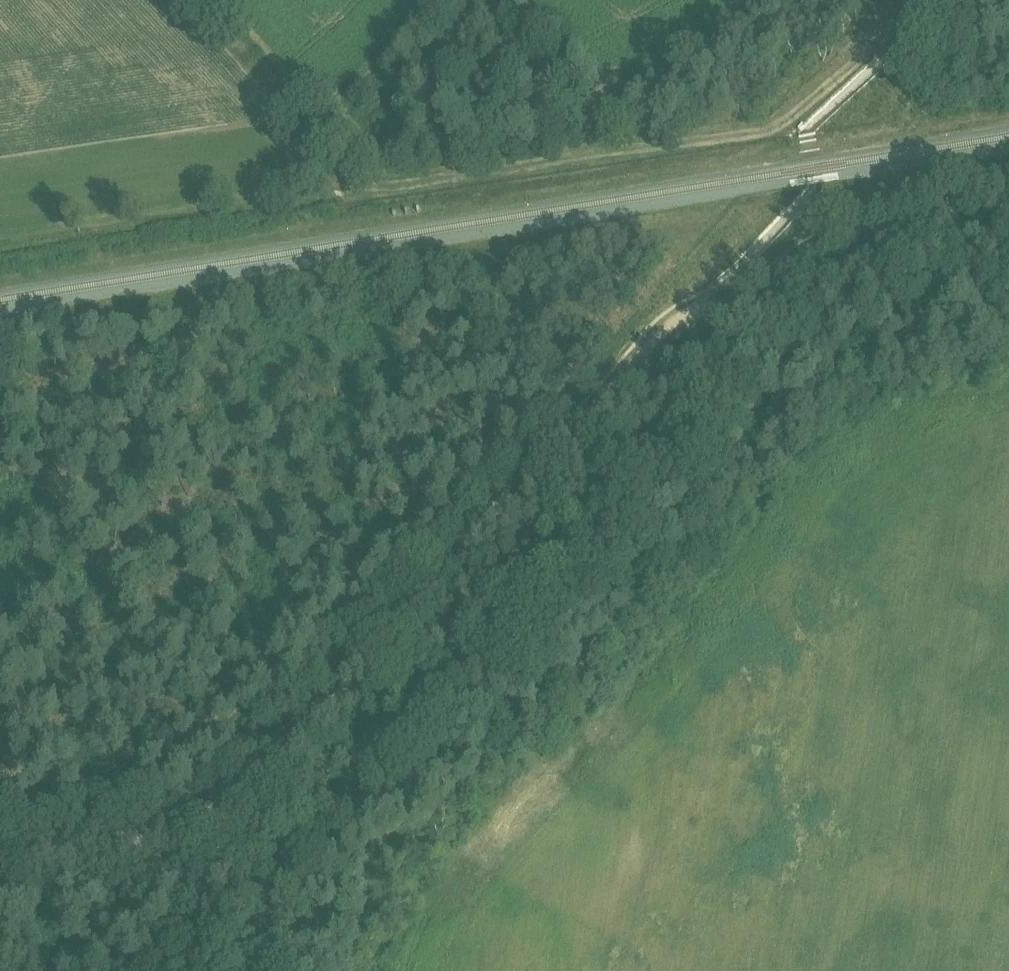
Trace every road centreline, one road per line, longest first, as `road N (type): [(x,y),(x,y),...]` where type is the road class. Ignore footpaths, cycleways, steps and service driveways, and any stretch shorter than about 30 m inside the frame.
road 1 (track): [(434,0),(304,120),(350,193),(760,135),(908,15),(950,3)]
road 2 (track): [(225,815),(622,378),(725,285)]
road 3 (track): [(727,278),(757,271),(869,203),(1008,177)]
road 4 (track): [(225,815),(132,844),(0,853)]
road 5 (track): [(754,0),(615,79)]
road 6 (track): [(225,815),(201,970)]

